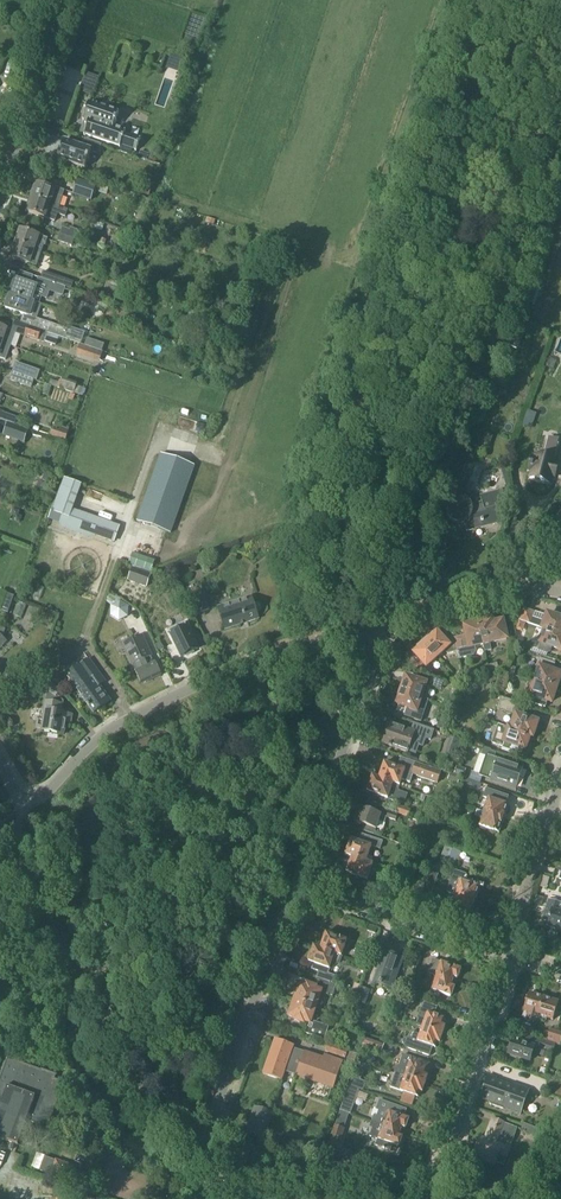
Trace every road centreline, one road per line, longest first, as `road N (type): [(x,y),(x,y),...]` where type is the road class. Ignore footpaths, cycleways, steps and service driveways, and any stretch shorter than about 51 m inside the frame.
road 1 (residential): [(441,1178),(216,1162),(207,1137),(294,883)]
road 2 (track): [(560,157),(405,616)]
road 3 (residential): [(22,806),(44,796),(103,735),(156,704),(250,662),(366,627)]
road 4 (residential): [(294,883),(373,660),(366,627)]
road 5 (residential): [(513,959),(294,883)]
road 6 (residential): [(441,1178),(513,959)]
road 7 (unclassified): [(0,191),(68,0)]
road 8 (residential): [(560,595),(500,592),(366,627)]
road 9 (residential): [(513,959),(530,869),(560,778)]

